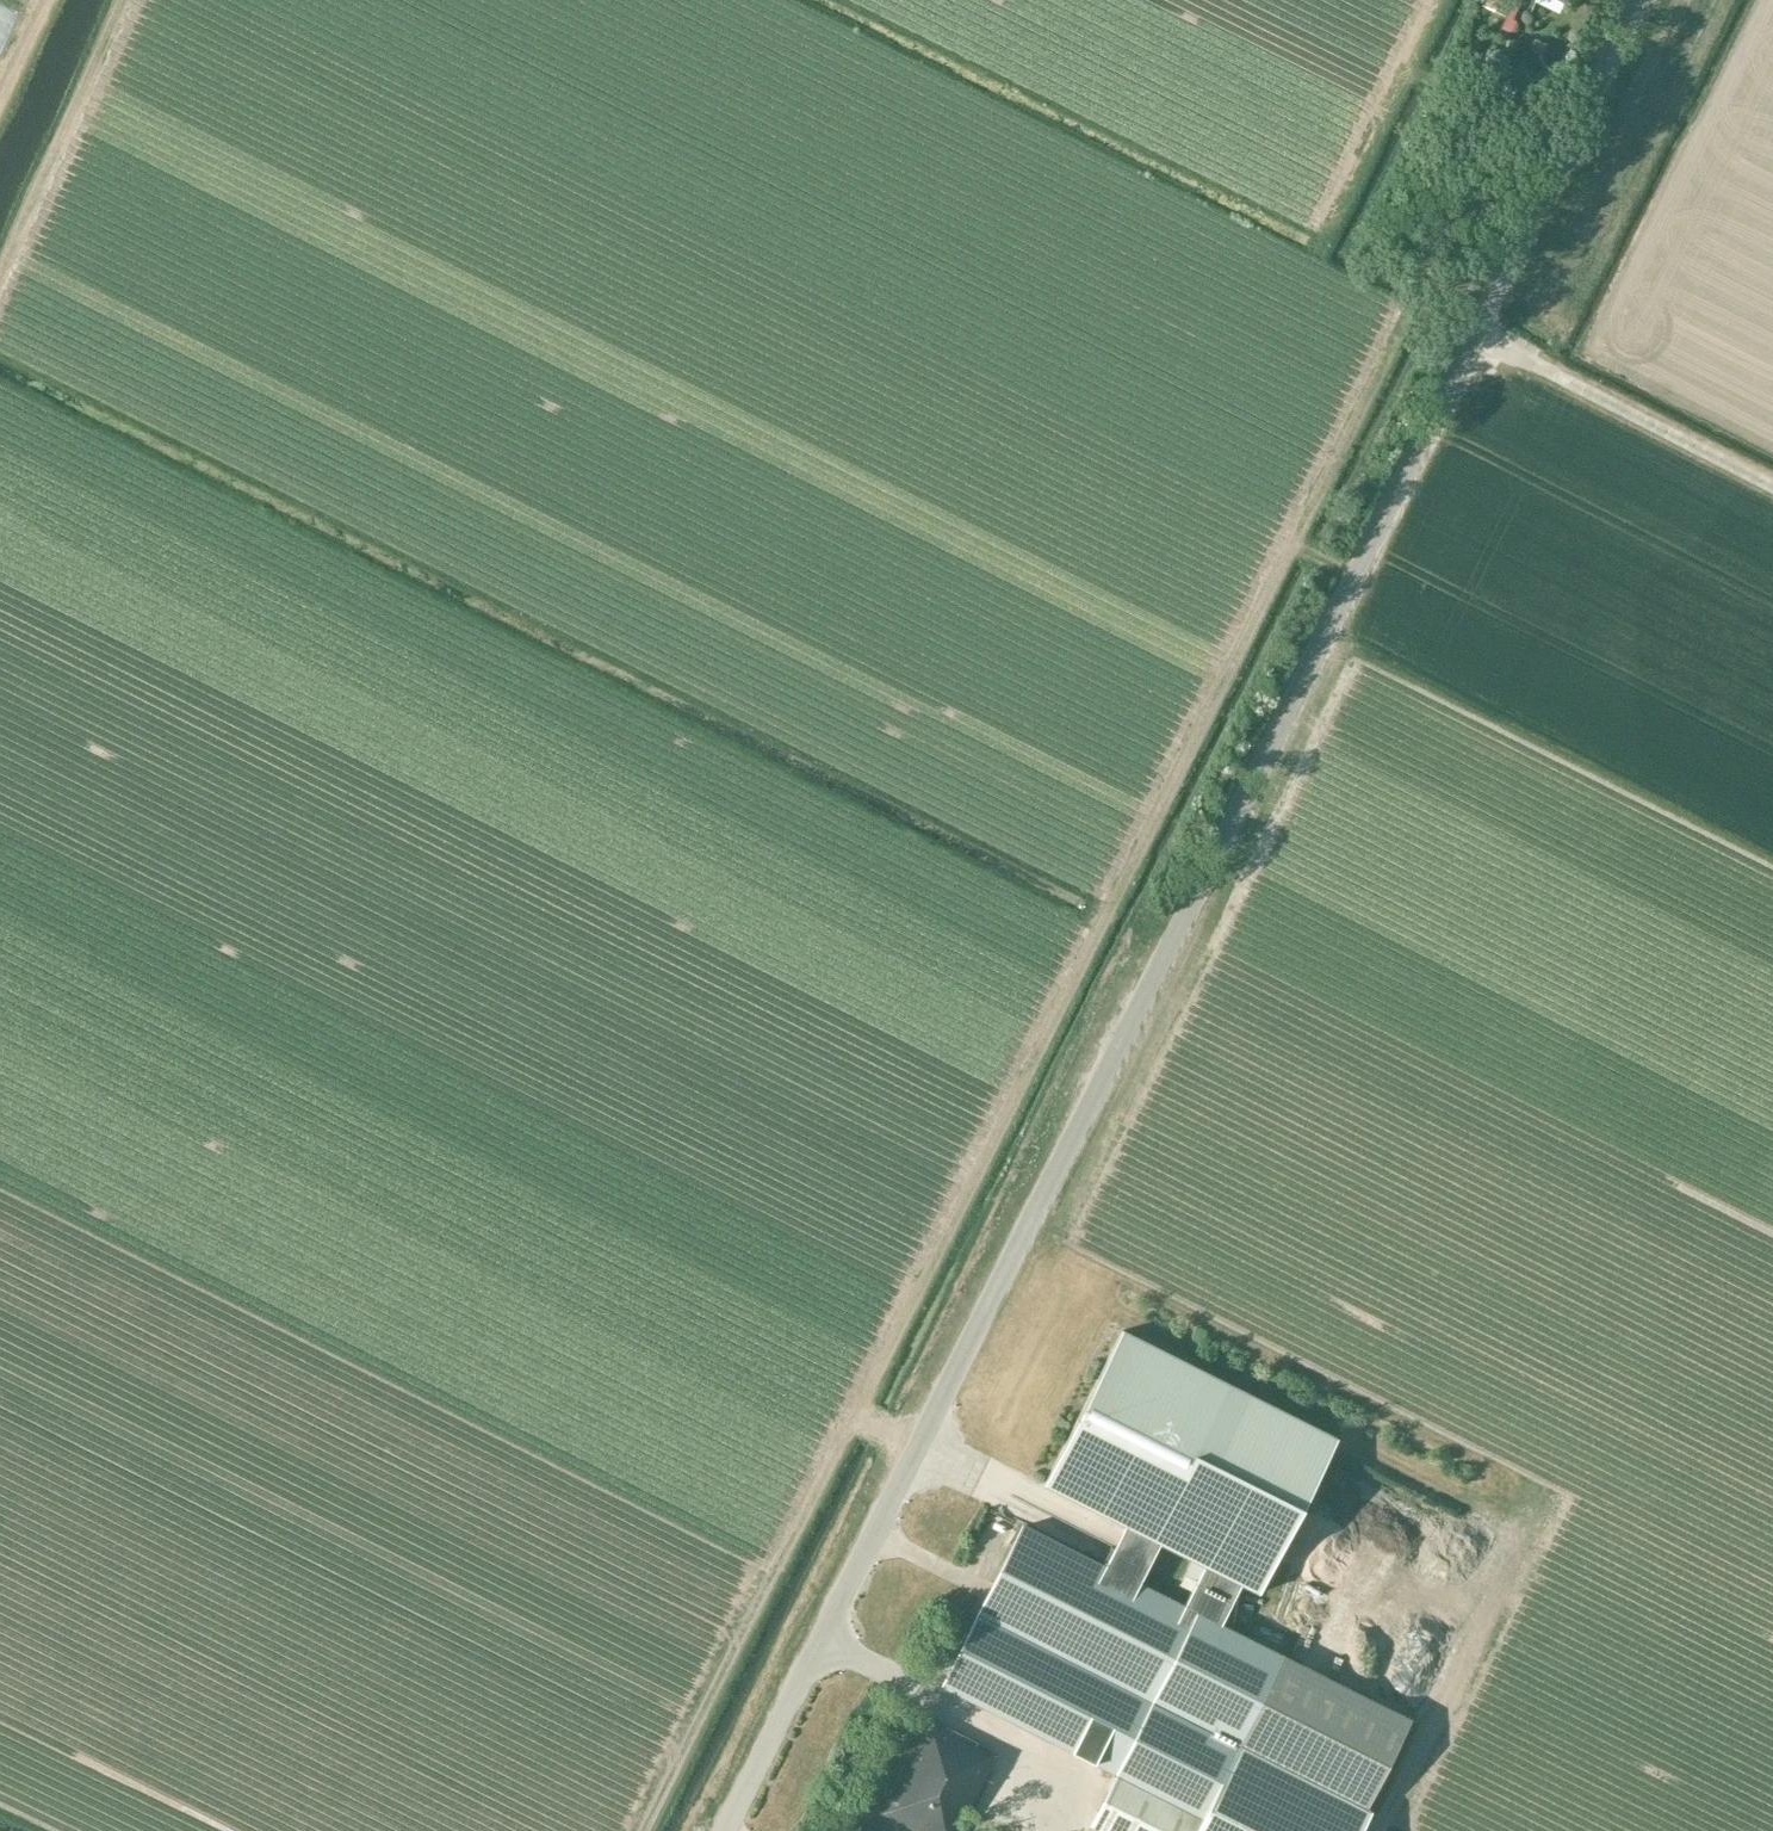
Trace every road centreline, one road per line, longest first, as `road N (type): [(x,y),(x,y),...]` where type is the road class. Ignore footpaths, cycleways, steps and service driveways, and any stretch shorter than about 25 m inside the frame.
road 1 (unclassified): [(724,1830),(1646,0)]
road 2 (track): [(1772,487),(1474,335)]

